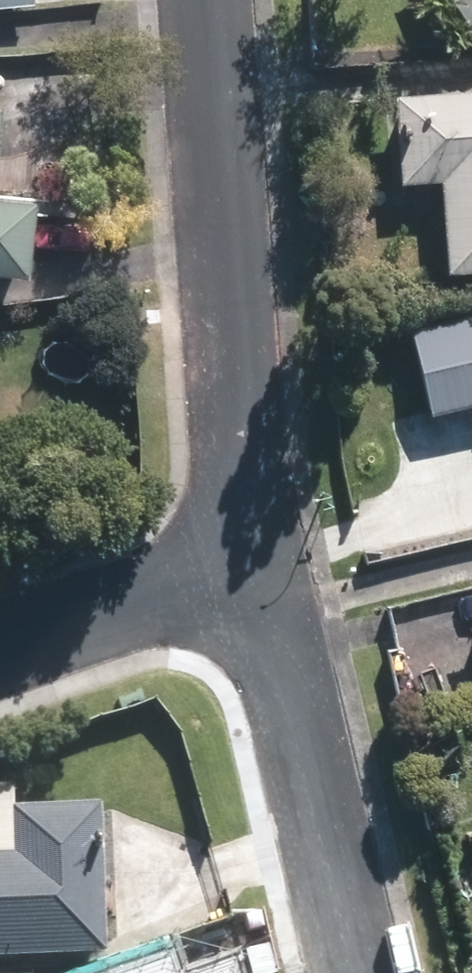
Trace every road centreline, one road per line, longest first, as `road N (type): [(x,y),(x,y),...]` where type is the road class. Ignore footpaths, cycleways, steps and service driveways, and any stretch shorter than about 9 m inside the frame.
road 1 (residential): [(253,563),(211,0)]
road 2 (residential): [(359,972),(253,563)]
road 3 (residential): [(253,563),(0,650)]

